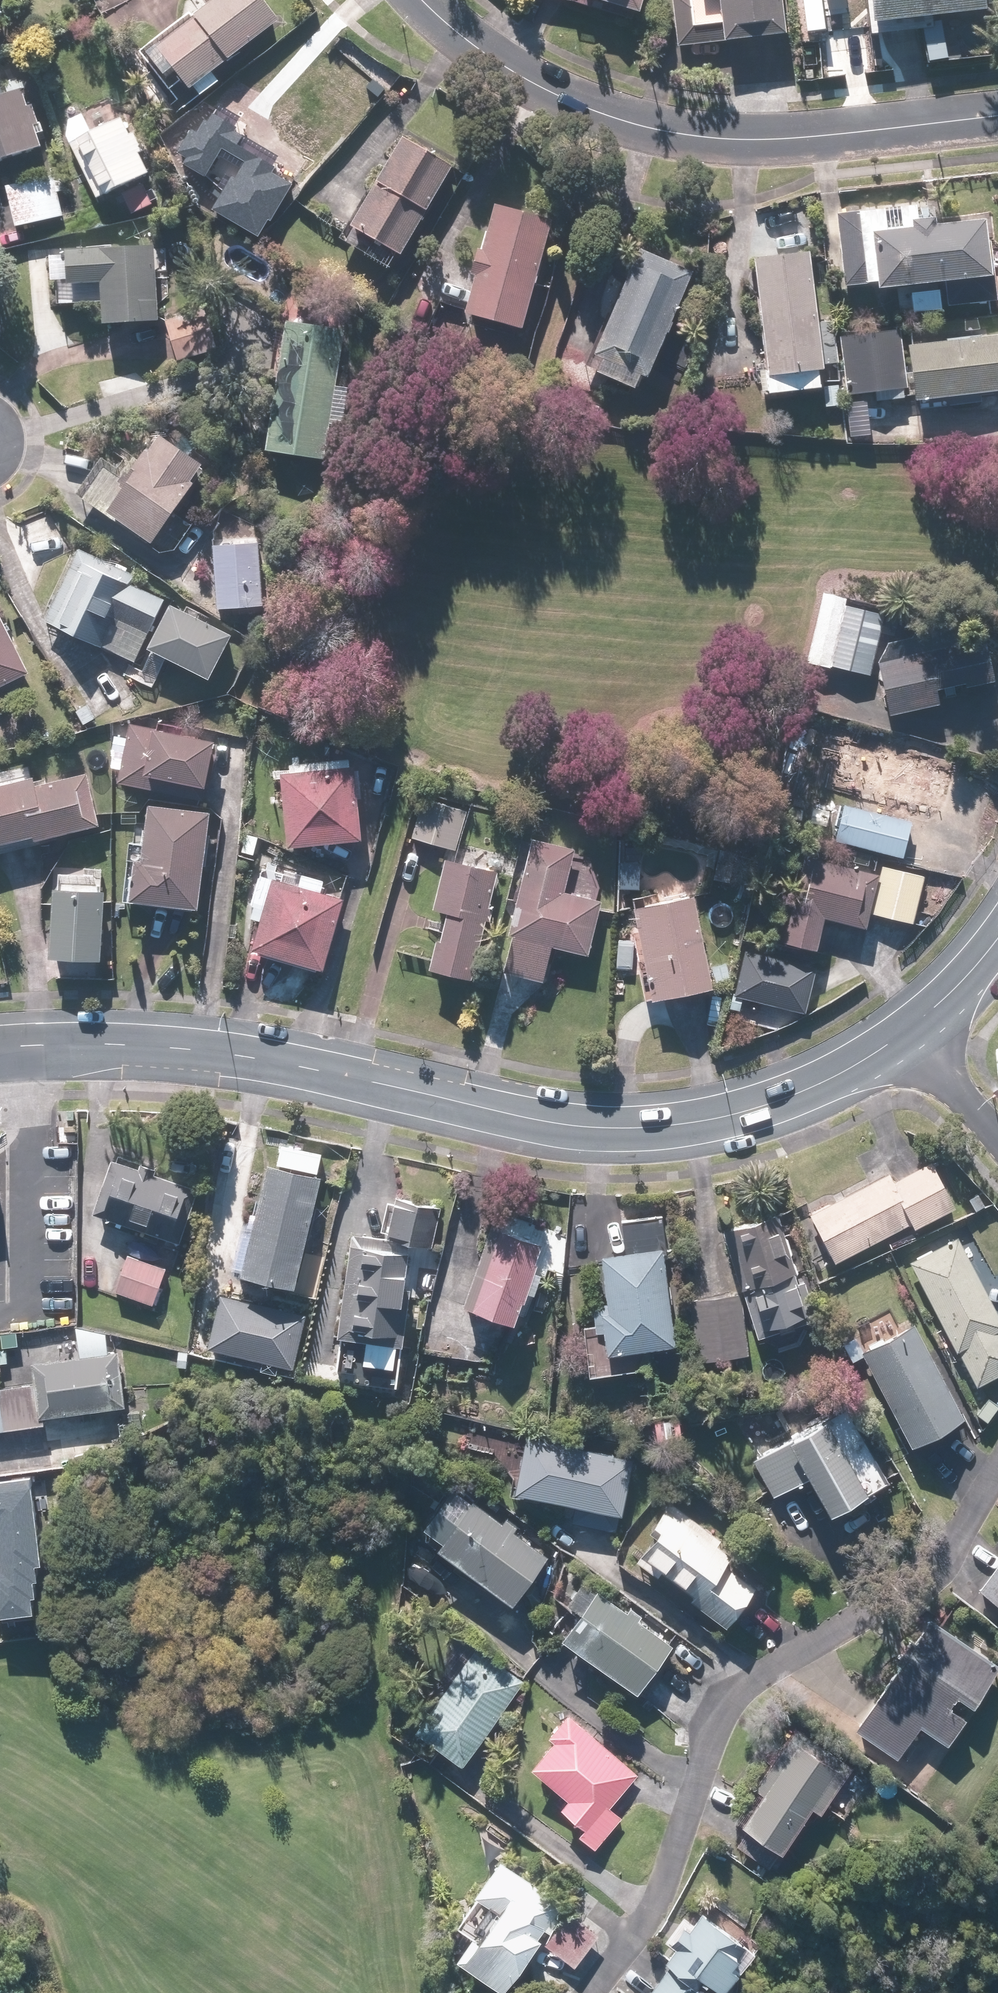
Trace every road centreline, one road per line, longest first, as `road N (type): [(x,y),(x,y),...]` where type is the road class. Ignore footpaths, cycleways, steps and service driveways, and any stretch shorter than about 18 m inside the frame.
road 1 (tertiary): [(0,1048),(206,1051),(546,1126),(666,1128),(742,1116),(812,1089),(911,1032)]
road 2 (residential): [(418,0),(509,70),(578,103),(678,134),(769,143),(997,118)]
road 3 (residential): [(911,1032),(997,1135)]
road 4 (tertiary): [(911,1032),(997,938)]

